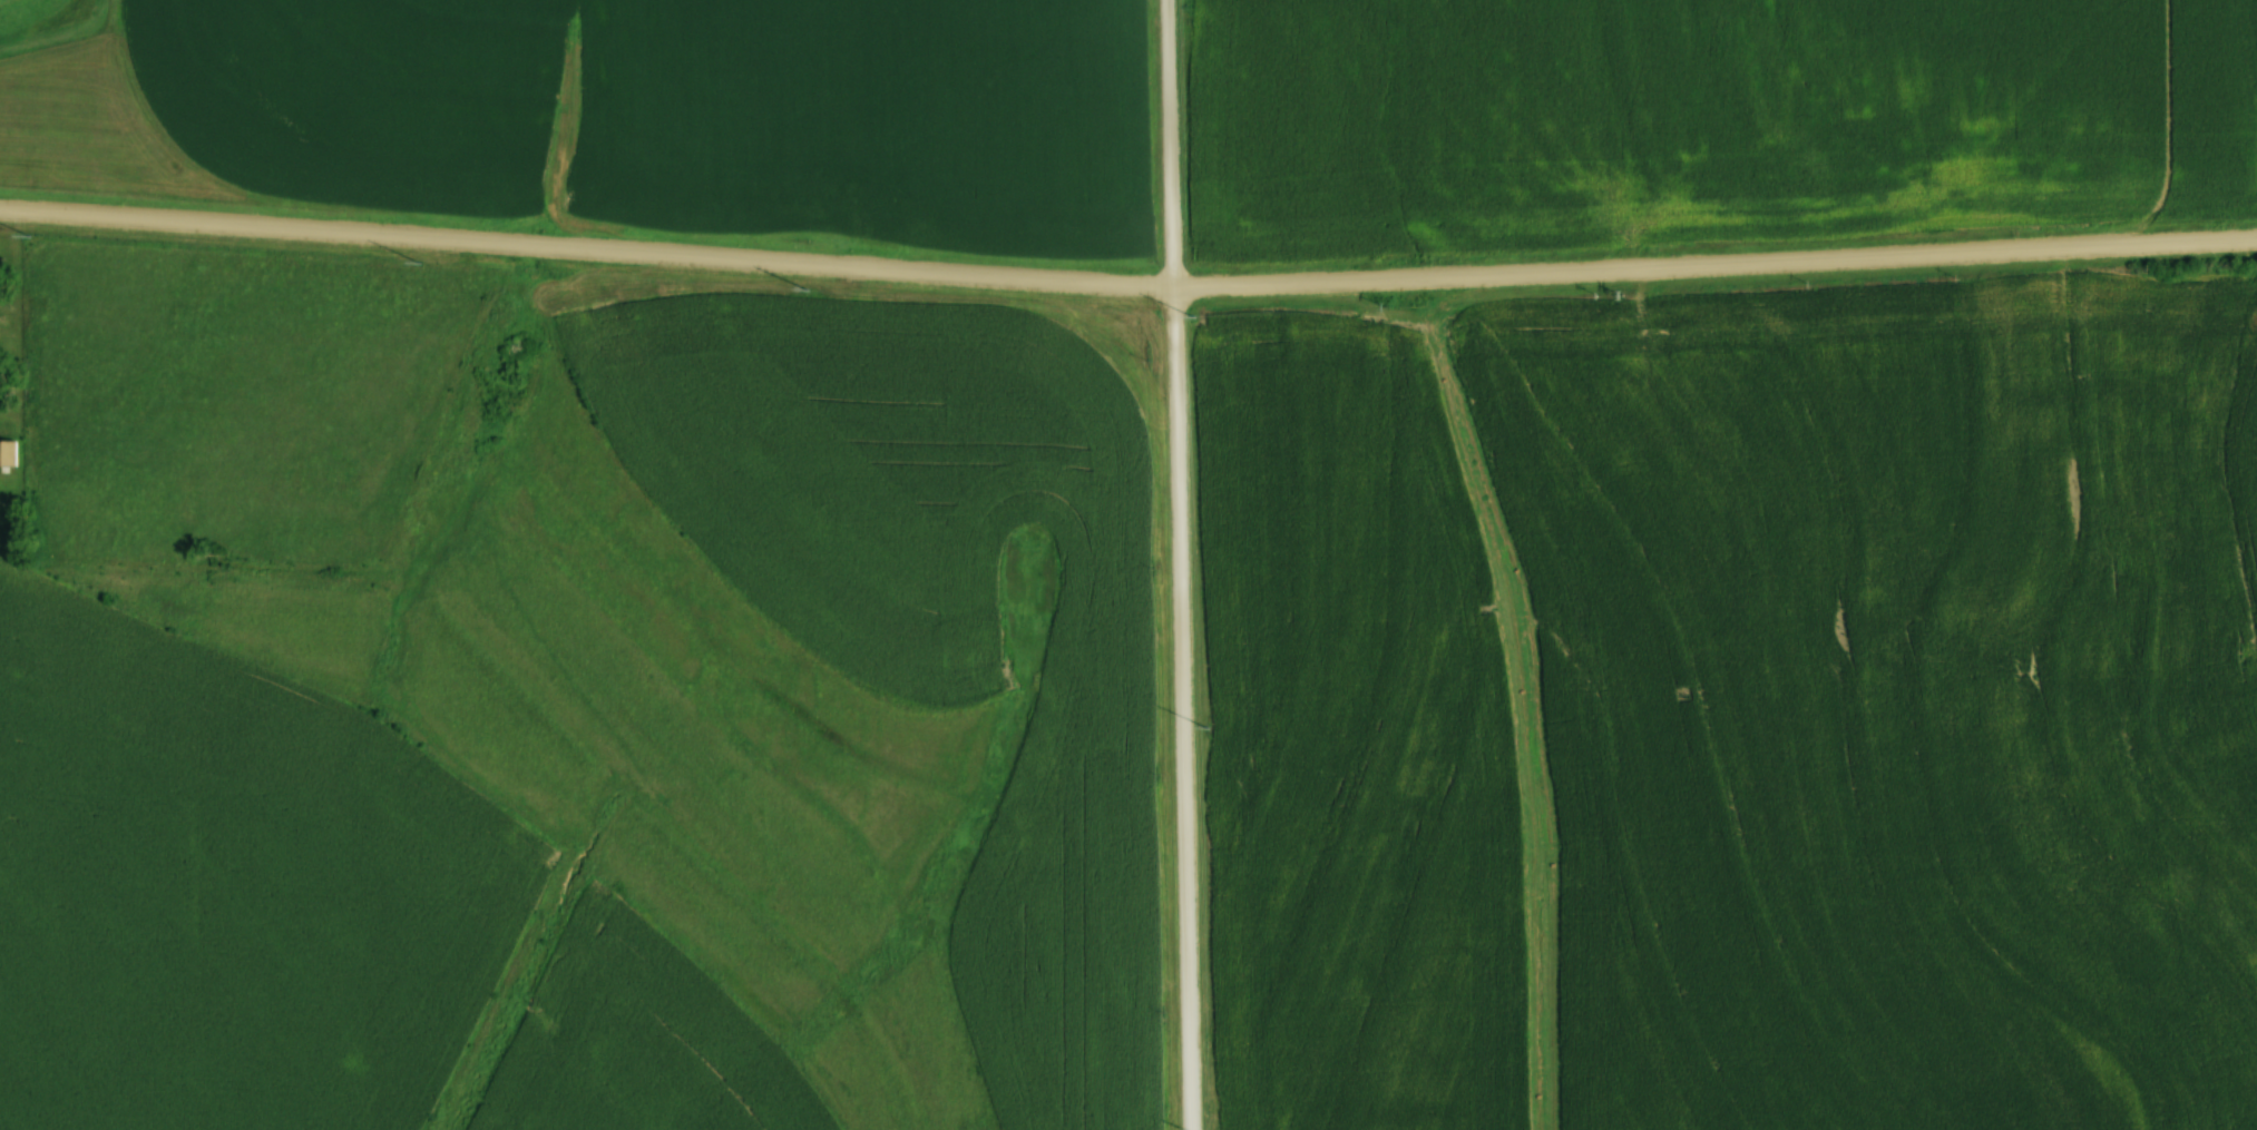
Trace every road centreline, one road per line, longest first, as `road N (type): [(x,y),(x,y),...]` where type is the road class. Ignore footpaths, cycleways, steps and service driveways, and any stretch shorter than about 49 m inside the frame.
road 1 (residential): [(0,210),(1174,289),(2256,244)]
road 2 (residential): [(1195,1129),(1172,0)]

